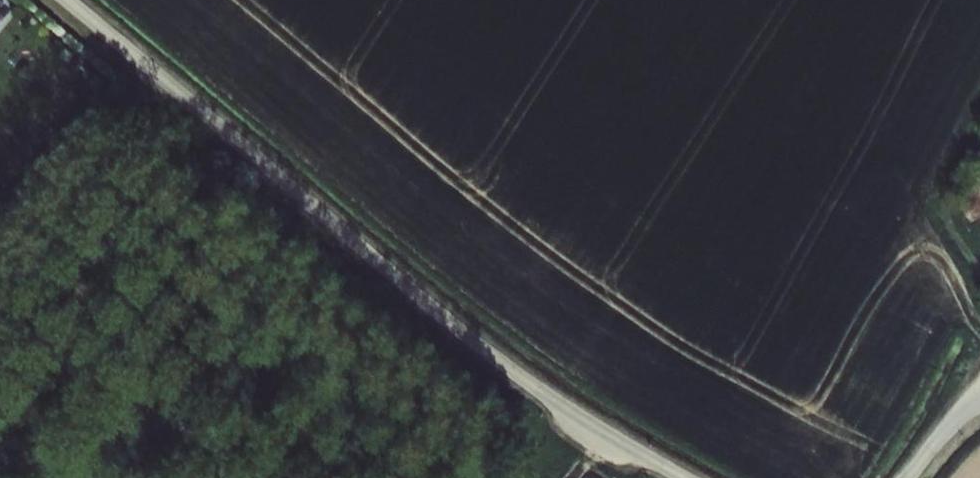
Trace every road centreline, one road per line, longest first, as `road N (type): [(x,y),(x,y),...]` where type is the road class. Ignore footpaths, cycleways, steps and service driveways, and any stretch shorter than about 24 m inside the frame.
road 1 (unclassified): [(68,0),(472,339),(541,392),(689,477)]

